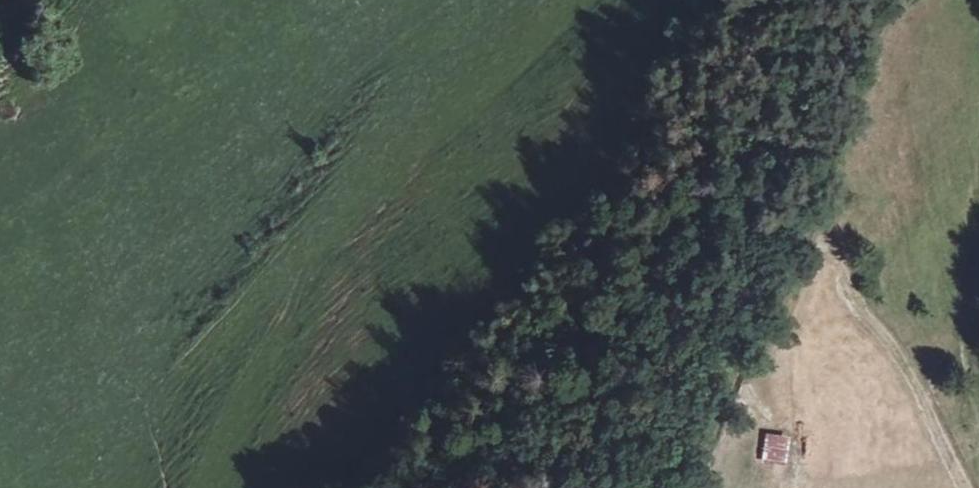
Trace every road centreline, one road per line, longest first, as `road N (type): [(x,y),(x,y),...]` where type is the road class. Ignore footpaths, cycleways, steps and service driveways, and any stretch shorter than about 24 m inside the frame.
road 1 (residential): [(678,487),(894,0)]

